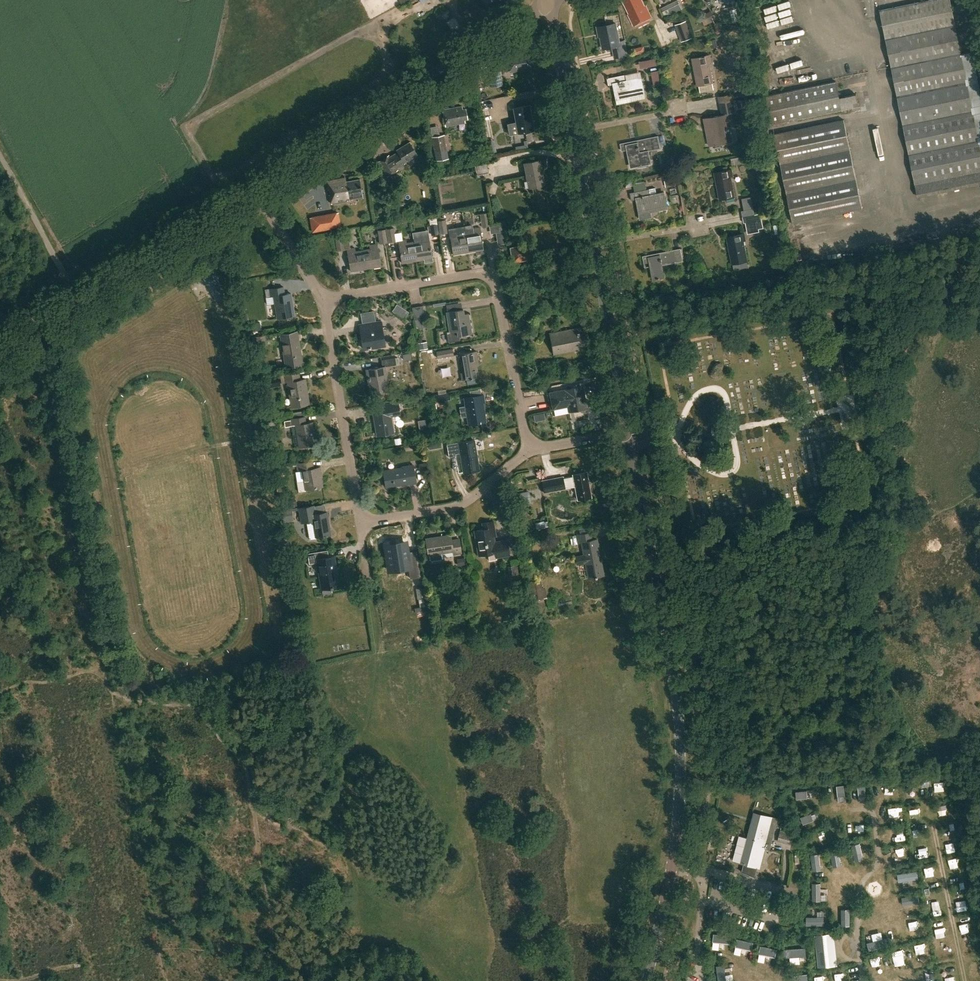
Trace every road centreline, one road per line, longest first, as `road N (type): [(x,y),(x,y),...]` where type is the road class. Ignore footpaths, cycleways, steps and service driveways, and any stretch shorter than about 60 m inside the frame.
road 1 (tertiary): [(646,980),(672,861),(680,744),(628,432)]
road 2 (residential): [(529,450),(497,286),(484,272),(323,298)]
road 3 (unclassified): [(253,186),(548,0)]
road 4 (residential): [(360,523),(323,298)]
road 5 (residential): [(360,523),(454,509),(529,450)]
road 6 (tertiary): [(628,432),(593,247)]
road 7 (tertiary): [(572,131),(548,0)]
road 8 (residential): [(323,298),(253,186)]
road 9 (track): [(47,316),(159,246)]

